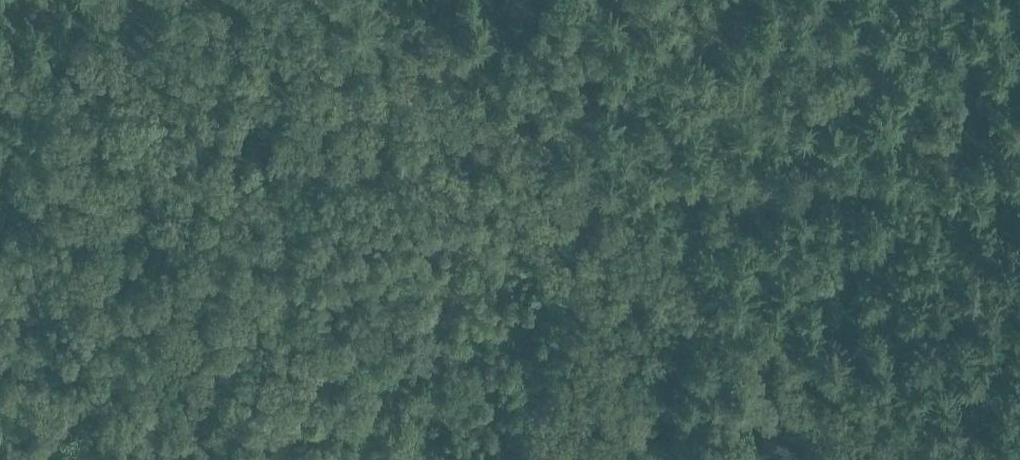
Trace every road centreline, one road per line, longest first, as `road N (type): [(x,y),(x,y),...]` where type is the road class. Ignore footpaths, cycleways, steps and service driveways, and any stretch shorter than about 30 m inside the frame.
road 1 (track): [(870,459),(701,327),(700,282),(639,223),(426,67),(309,0)]
road 2 (track): [(583,459),(701,327)]

